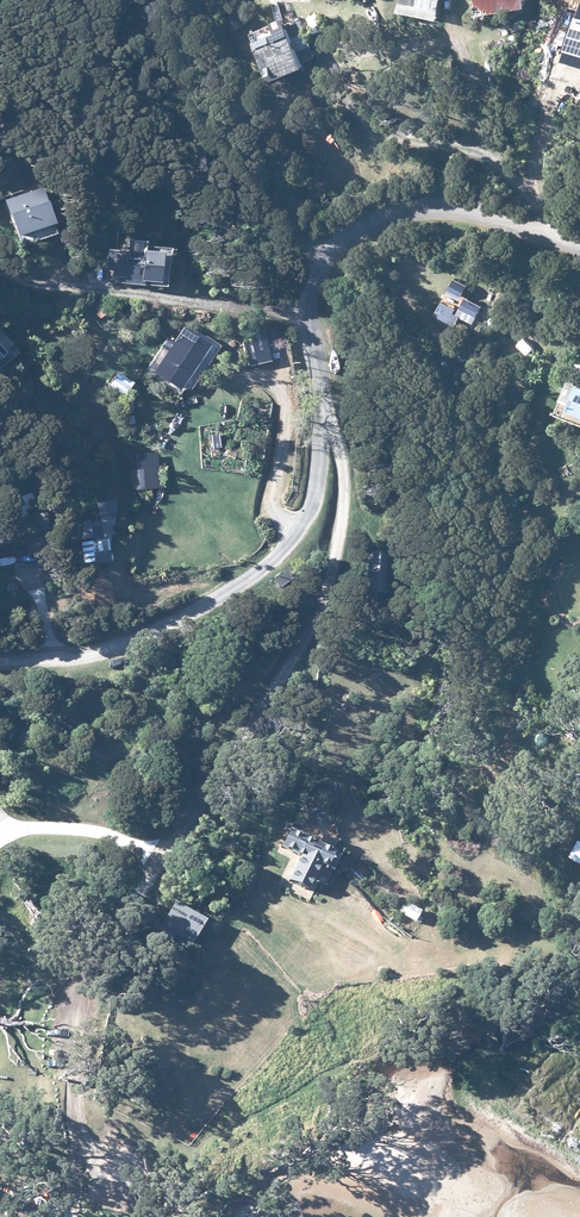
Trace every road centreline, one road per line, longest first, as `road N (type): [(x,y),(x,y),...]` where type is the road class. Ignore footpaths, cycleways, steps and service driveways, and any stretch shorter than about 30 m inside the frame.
road 1 (unclassified): [(70,1216),(78,995),(250,731),(326,596),(340,547),(332,455)]
road 2 (unclassified): [(579,239),(529,220),(410,209),(349,232),(319,272),(310,331),(328,395),(332,455)]
road 3 (unclassified): [(332,455),(312,534),(247,585),(83,661),(0,658)]

